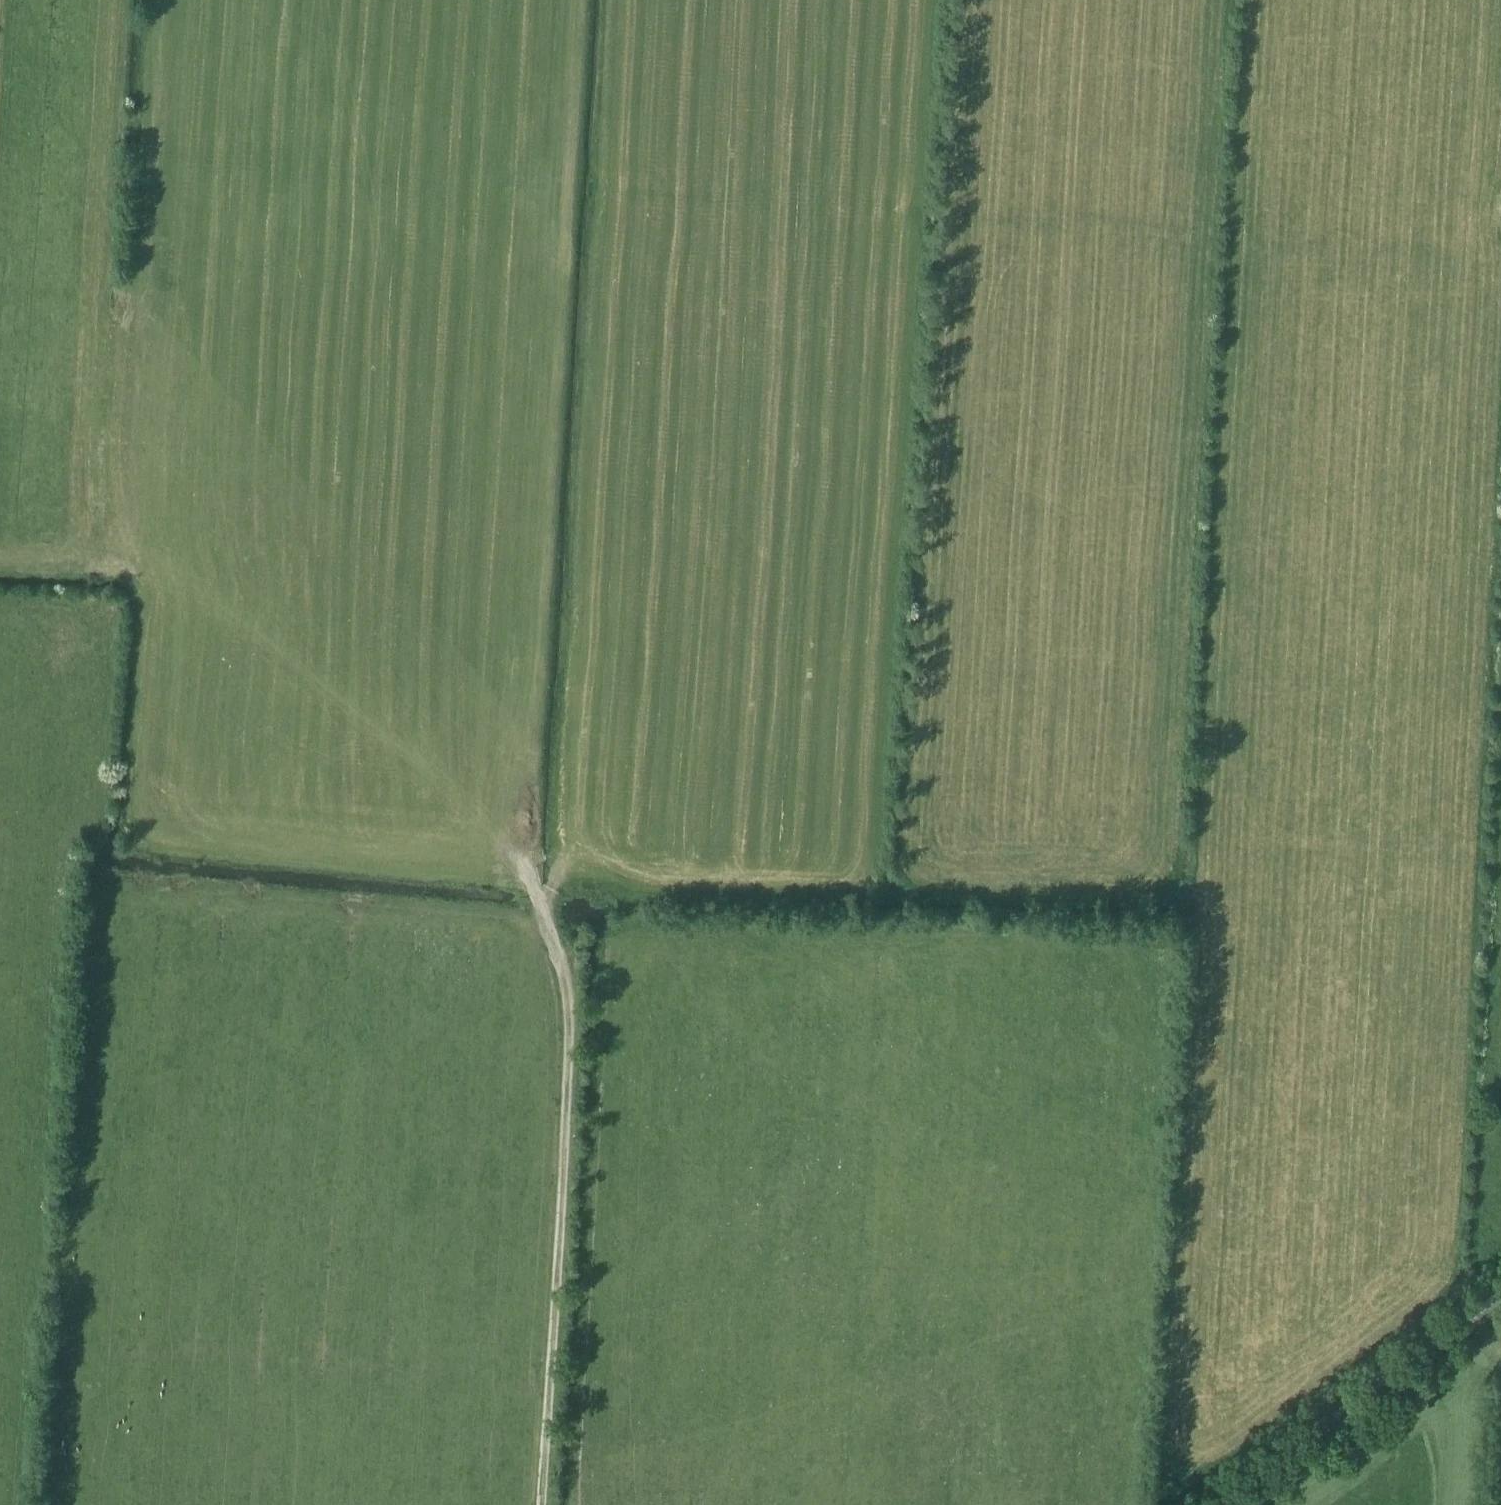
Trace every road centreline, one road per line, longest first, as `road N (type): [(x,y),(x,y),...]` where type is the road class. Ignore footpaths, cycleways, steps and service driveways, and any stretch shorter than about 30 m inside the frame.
road 1 (track): [(520,867),(550,933),(567,1036),(561,1279),(543,1504)]
road 2 (track): [(1205,1504),(1500,1281)]

